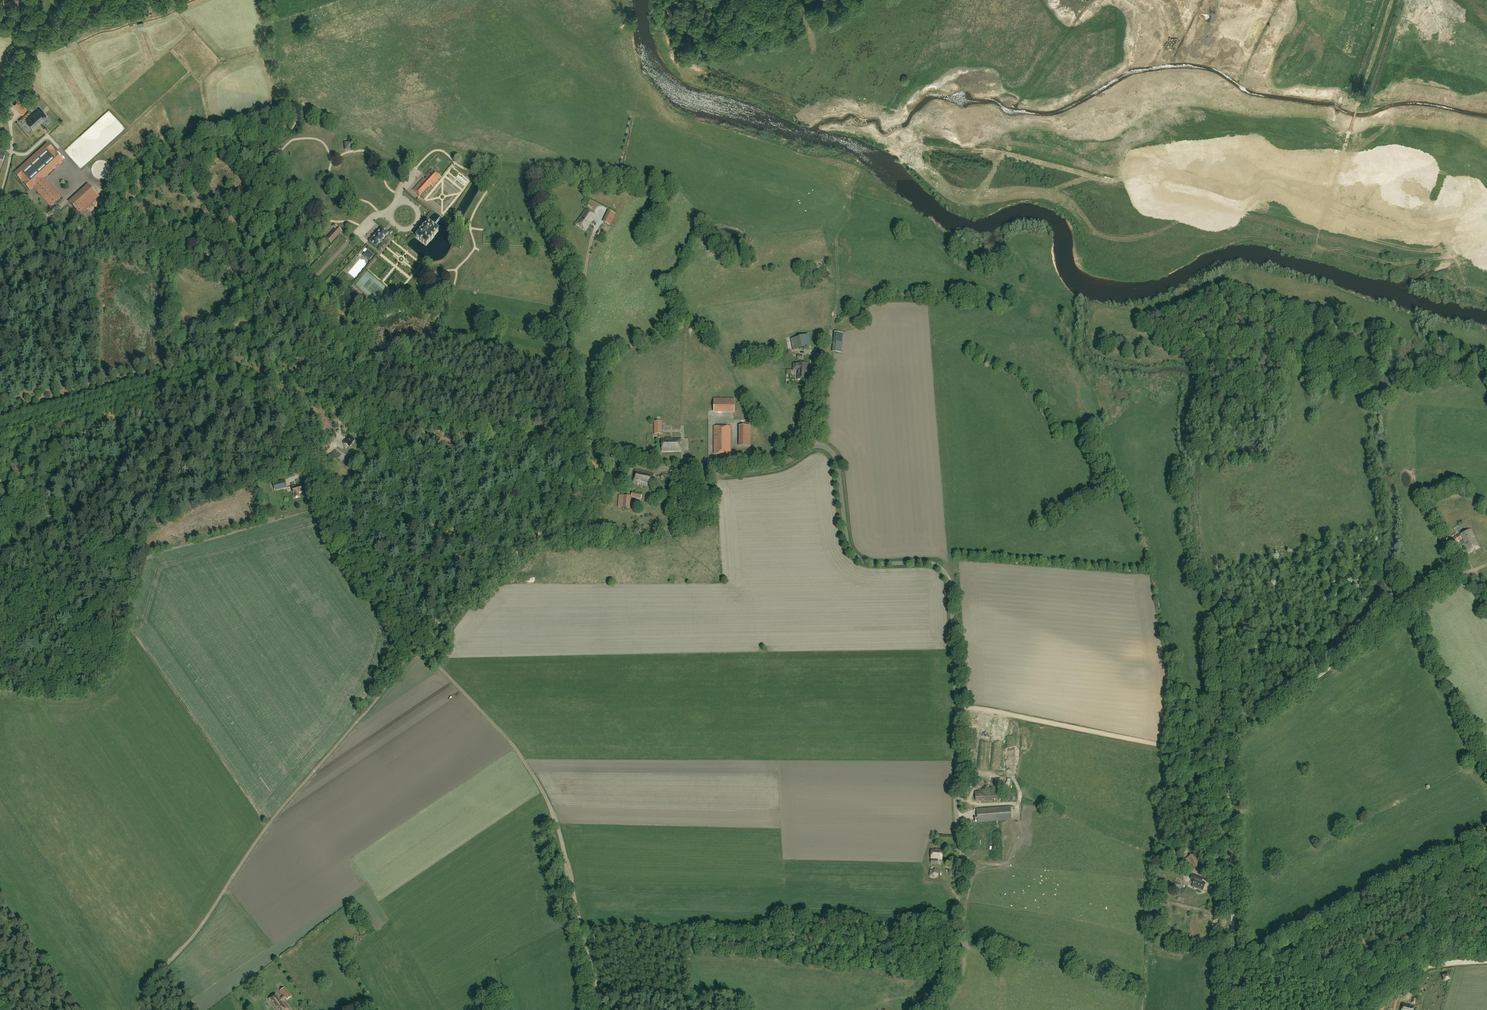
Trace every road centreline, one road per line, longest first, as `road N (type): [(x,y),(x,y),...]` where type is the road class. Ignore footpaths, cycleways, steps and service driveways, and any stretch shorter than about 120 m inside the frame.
road 1 (unclassified): [(924,1009),(944,980),(966,880),(953,590),(932,564),(872,565),(855,556),(830,452),(815,447),(744,473),(642,466),(208,376),(0,430)]
road 2 (track): [(417,646),(525,547),(556,494),(569,449),(570,330),(600,217)]
road 3 (track): [(142,1009),(268,825),(417,646)]
road 4 (track): [(602,1009),(552,810),(504,735),(417,646)]
road 5 (track): [(1461,573),(1211,756)]
road 6 (track): [(1486,279),(1462,275),(1456,259),(1384,267),(1314,245),(1350,131)]
road 7 (track): [(957,707),(1211,756),(1229,772)]
road 8 (track): [(1486,963),(1335,974),(1233,955)]
road 9 (track): [(417,646),(335,538),(307,455)]
road 10 (track): [(1233,955),(1229,772)]

